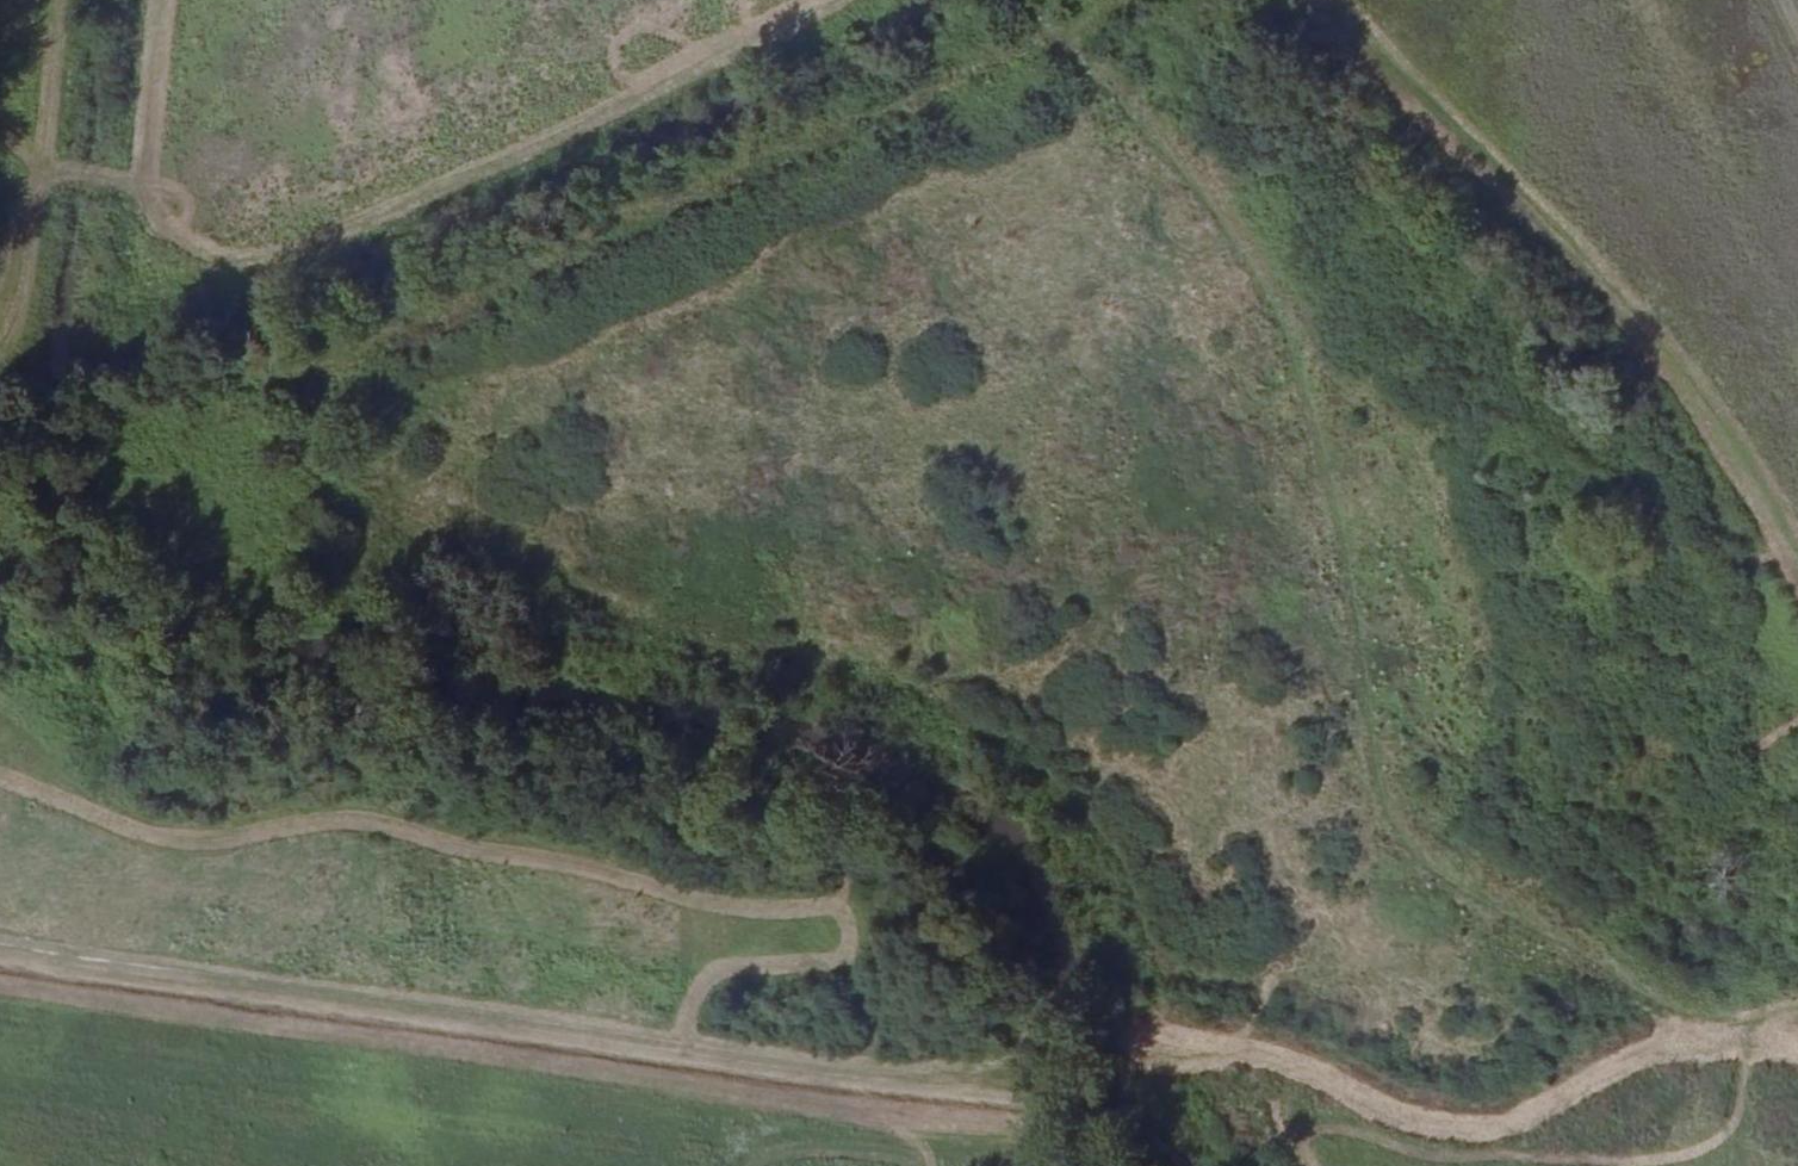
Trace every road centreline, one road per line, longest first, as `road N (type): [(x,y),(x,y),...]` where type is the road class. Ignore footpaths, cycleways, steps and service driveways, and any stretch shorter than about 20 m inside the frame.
road 1 (track): [(0,949),(954,1087),(1033,1091),(1095,1053)]
road 2 (track): [(1797,577),(1682,392),(1560,237),(1464,132),(1307,0)]
road 3 (track): [(1797,1000),(1664,999),(1483,918)]
road 4 (track): [(1744,1002),(1764,1135)]

